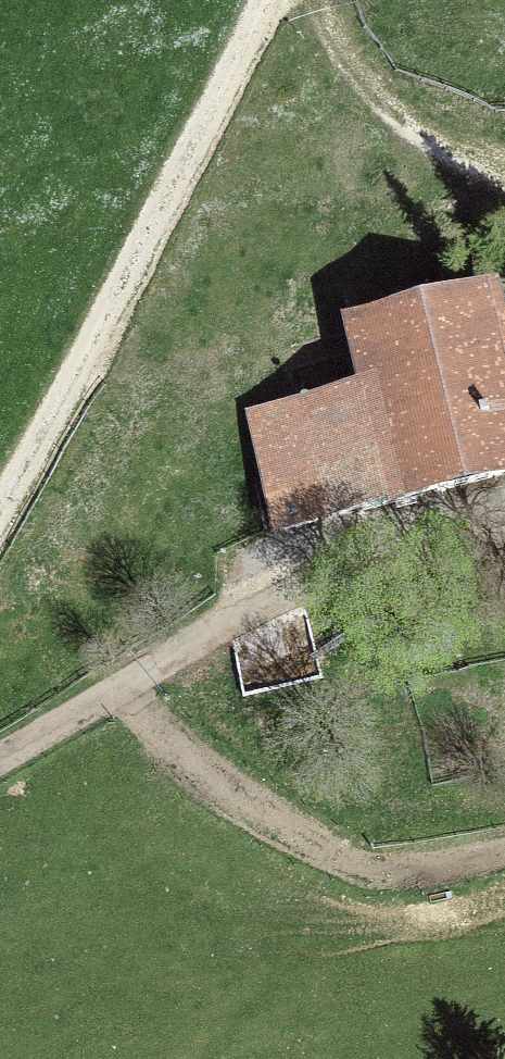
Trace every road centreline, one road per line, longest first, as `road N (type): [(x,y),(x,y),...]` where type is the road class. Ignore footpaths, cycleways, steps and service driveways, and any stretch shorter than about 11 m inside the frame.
road 1 (track): [(0,529),(259,0)]
road 2 (track): [(0,760),(230,637),(504,540)]
road 3 (track): [(118,697),(282,831),(415,880),(504,855)]
road 4 (track): [(313,0),(372,113),(504,177)]

